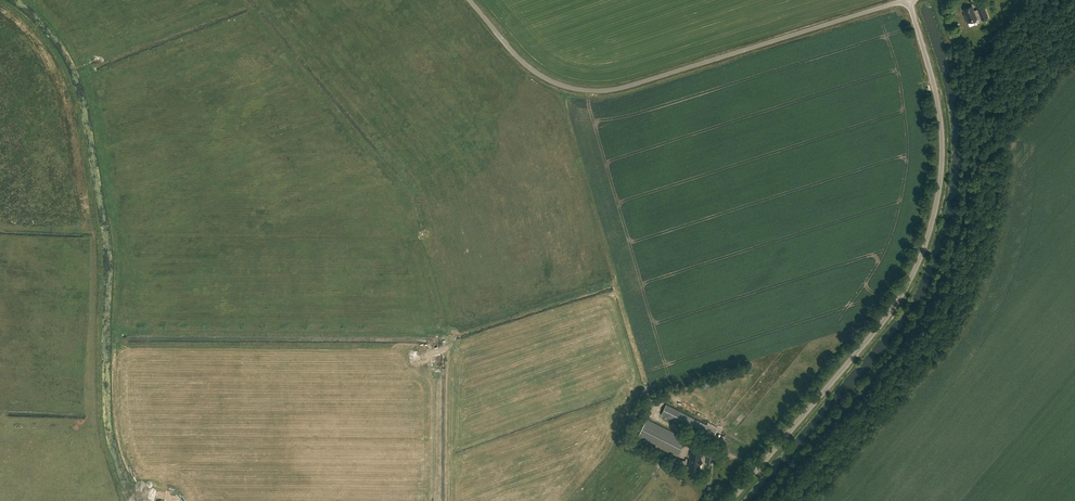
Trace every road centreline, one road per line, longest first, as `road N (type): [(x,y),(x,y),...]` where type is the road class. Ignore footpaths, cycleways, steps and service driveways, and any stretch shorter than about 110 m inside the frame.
road 1 (unclassified): [(731,500),(884,321),(929,235),(943,172),(939,112),(908,0)]
road 2 (track): [(938,0),(964,93),(970,165),(943,282),(770,500)]
road 3 (unclassified): [(903,0),(600,91),(555,83),(529,68),(469,0)]

